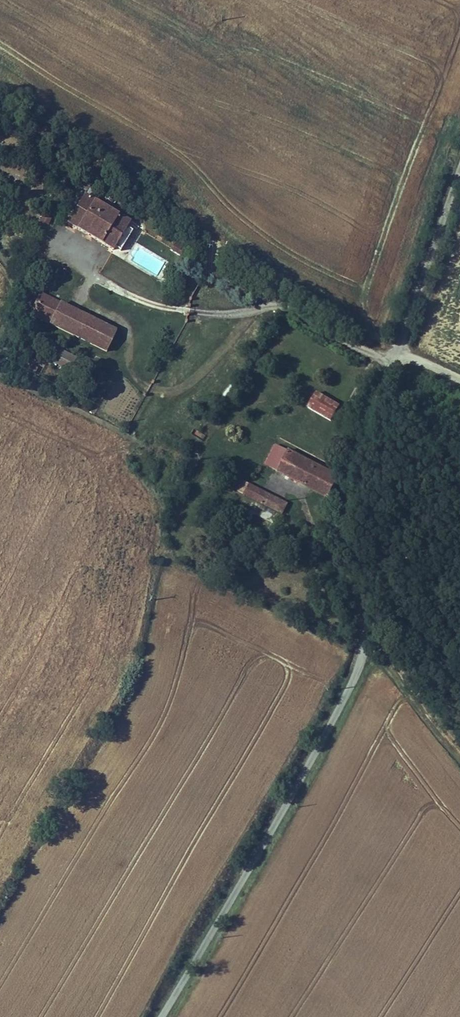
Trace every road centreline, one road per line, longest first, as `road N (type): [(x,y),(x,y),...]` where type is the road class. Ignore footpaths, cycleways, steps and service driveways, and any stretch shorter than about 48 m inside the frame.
road 1 (unclassified): [(459,164),(342,515),(340,550),(363,636),(359,664),(158,1016)]
road 2 (track): [(363,636),(459,761)]

